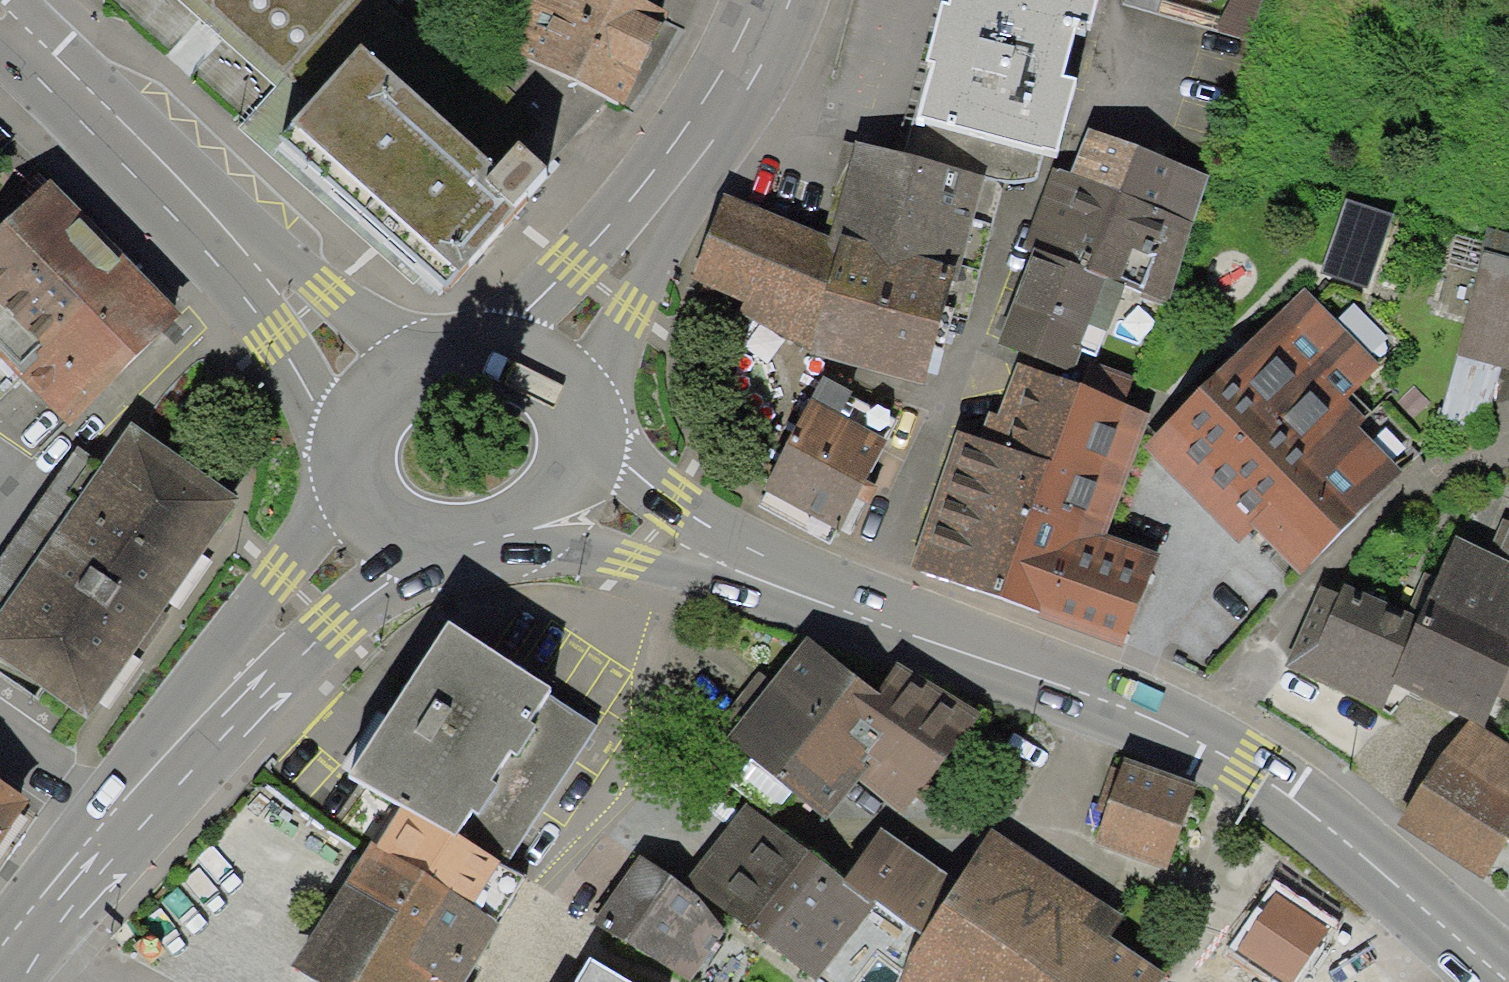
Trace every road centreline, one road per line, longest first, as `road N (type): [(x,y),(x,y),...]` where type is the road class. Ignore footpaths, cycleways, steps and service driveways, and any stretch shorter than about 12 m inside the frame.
road 1 (secondary): [(740,571),(1201,743),(1289,797),(1372,861),(1501,981)]
road 2 (secondary): [(595,410),(668,231),(757,58)]
road 3 (secondary): [(252,675),(0,965)]
road 4 (secondary): [(757,58),(659,178),(513,329)]
road 5 (secondary): [(0,15),(246,251)]
road 6 (secondary): [(355,500),(283,578),(252,675)]
road 7 (secondary): [(246,251),(347,429)]
road 8 (secondary): [(426,332),(371,316),(246,251)]
road 9 (secondary): [(252,675),(409,560)]
road 10 (secondary): [(560,544),(740,571)]
road 11 (secondary): [(740,571),(601,461)]
road 12 (secondary): [(409,560),(447,575),(487,577),(526,566),(560,544)]
road 13 (secondary): [(426,332),(389,354),(361,388),(347,429)]

